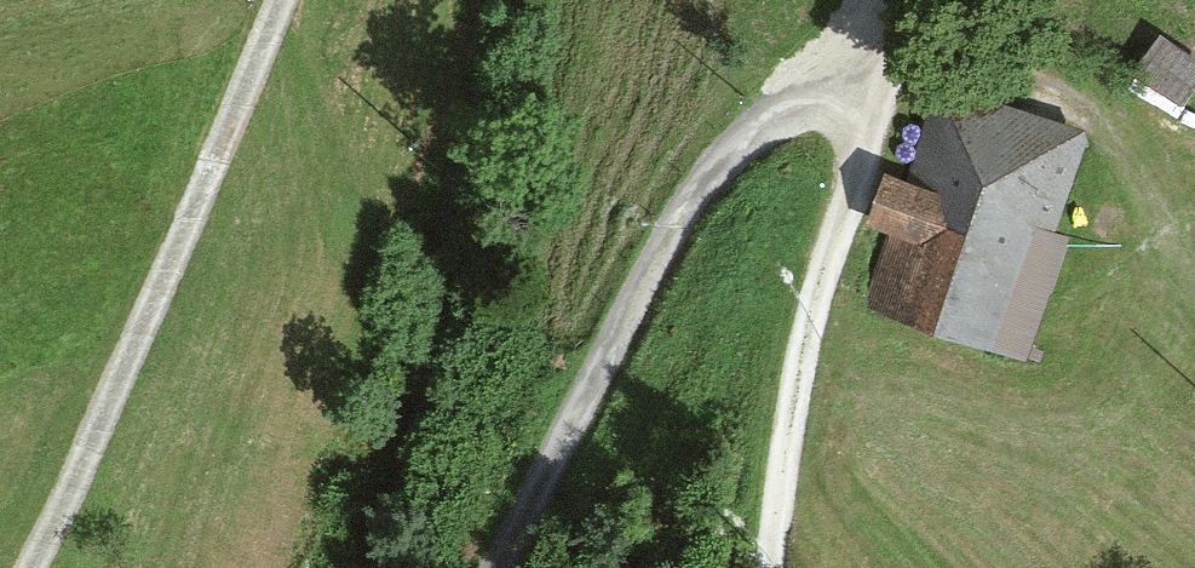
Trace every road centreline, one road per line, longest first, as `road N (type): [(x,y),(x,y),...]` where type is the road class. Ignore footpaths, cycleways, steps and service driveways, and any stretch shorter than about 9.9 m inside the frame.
road 1 (track): [(496,567),(708,182),(755,142),(804,120),(891,122)]
road 2 (track): [(282,0),(30,567)]
road 3 (track): [(919,0),(908,74),(808,360),(777,567)]
road 4 (track): [(912,51),(1017,81),(1064,105),(1108,142),(1194,268)]

